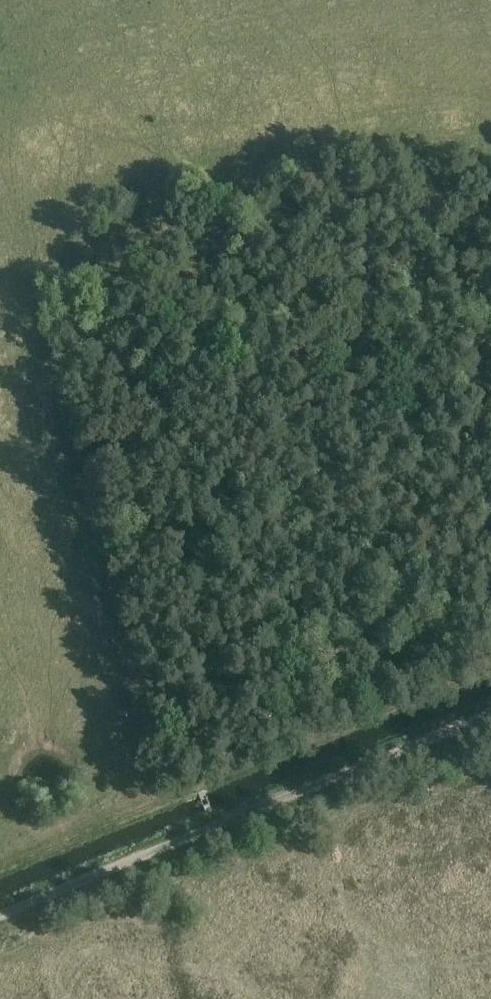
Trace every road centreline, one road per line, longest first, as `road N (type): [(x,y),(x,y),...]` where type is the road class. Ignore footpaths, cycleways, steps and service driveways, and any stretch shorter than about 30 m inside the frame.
road 1 (track): [(0,916),(490,715)]

